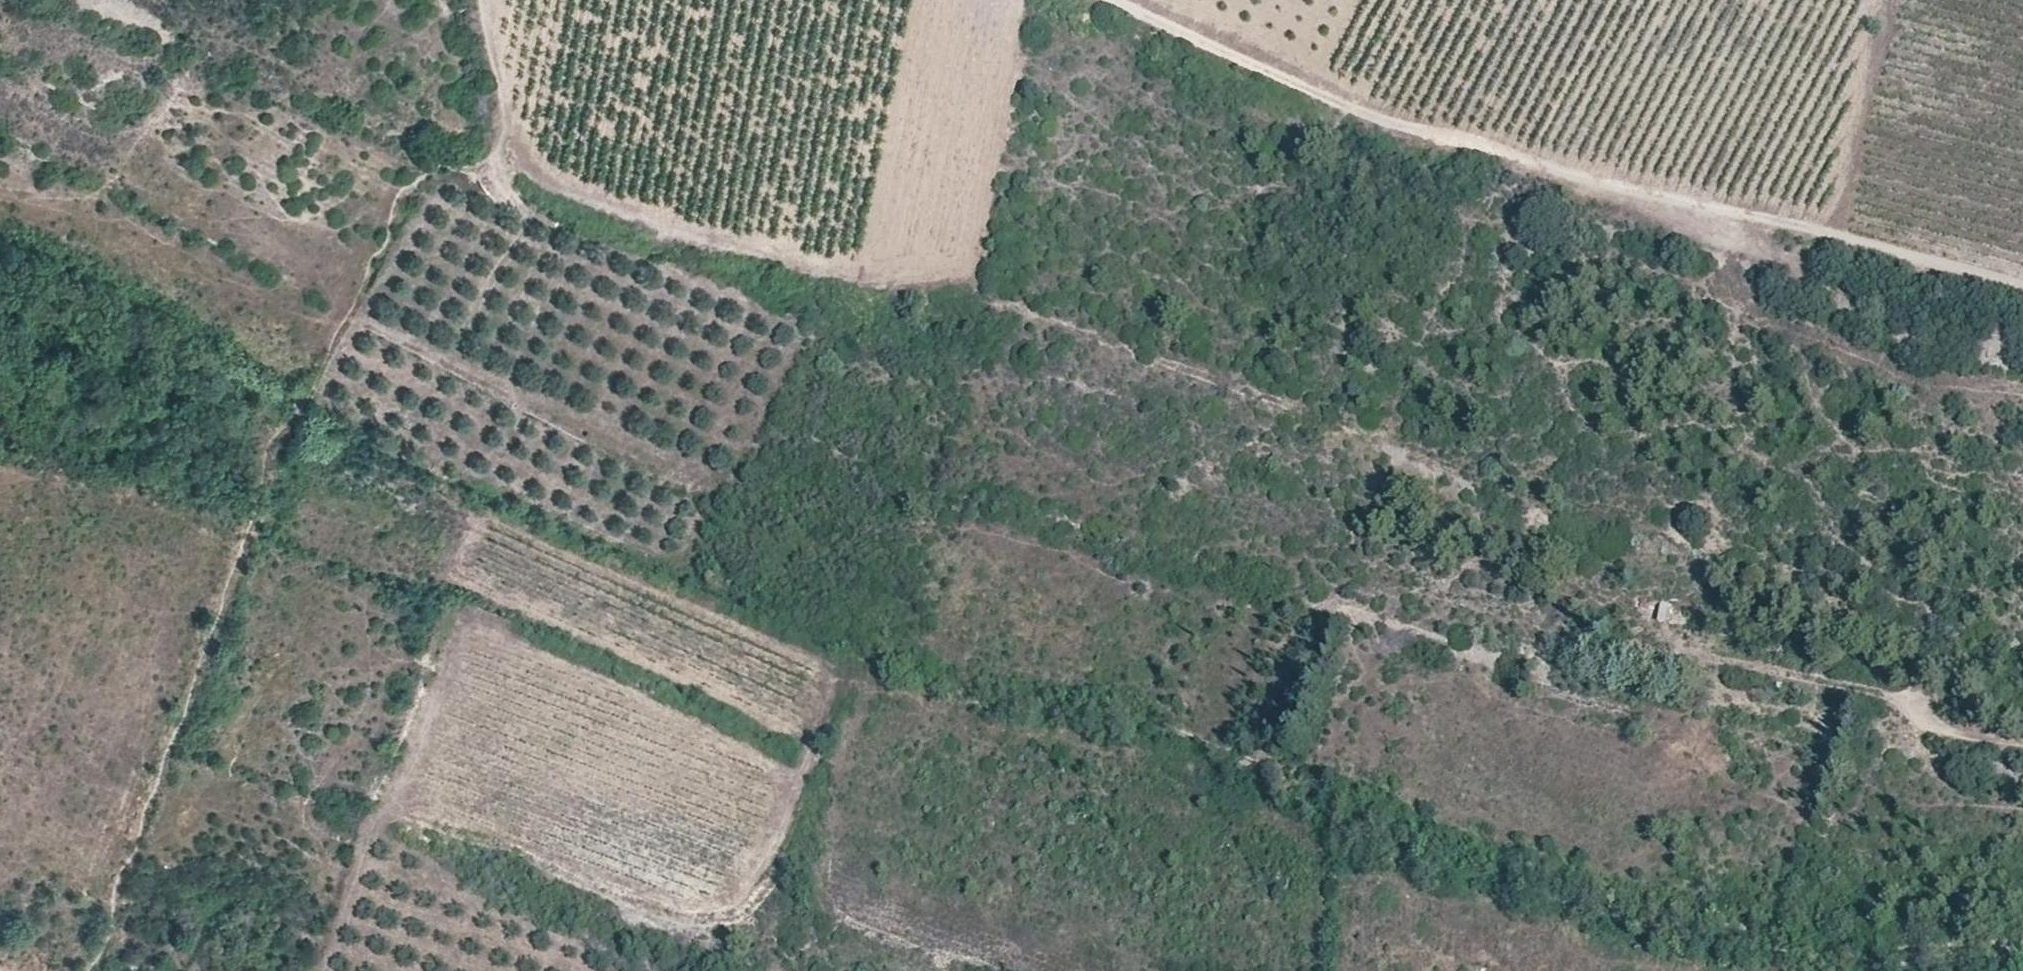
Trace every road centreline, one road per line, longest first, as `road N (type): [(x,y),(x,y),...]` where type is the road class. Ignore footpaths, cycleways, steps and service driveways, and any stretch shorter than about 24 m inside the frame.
road 1 (track): [(1068,0),(1358,116),(1778,234),(2022,284)]
road 2 (track): [(2022,741),(1926,727),(1911,701),(1684,650)]
road 3 (track): [(487,0),(492,60),(484,162)]

